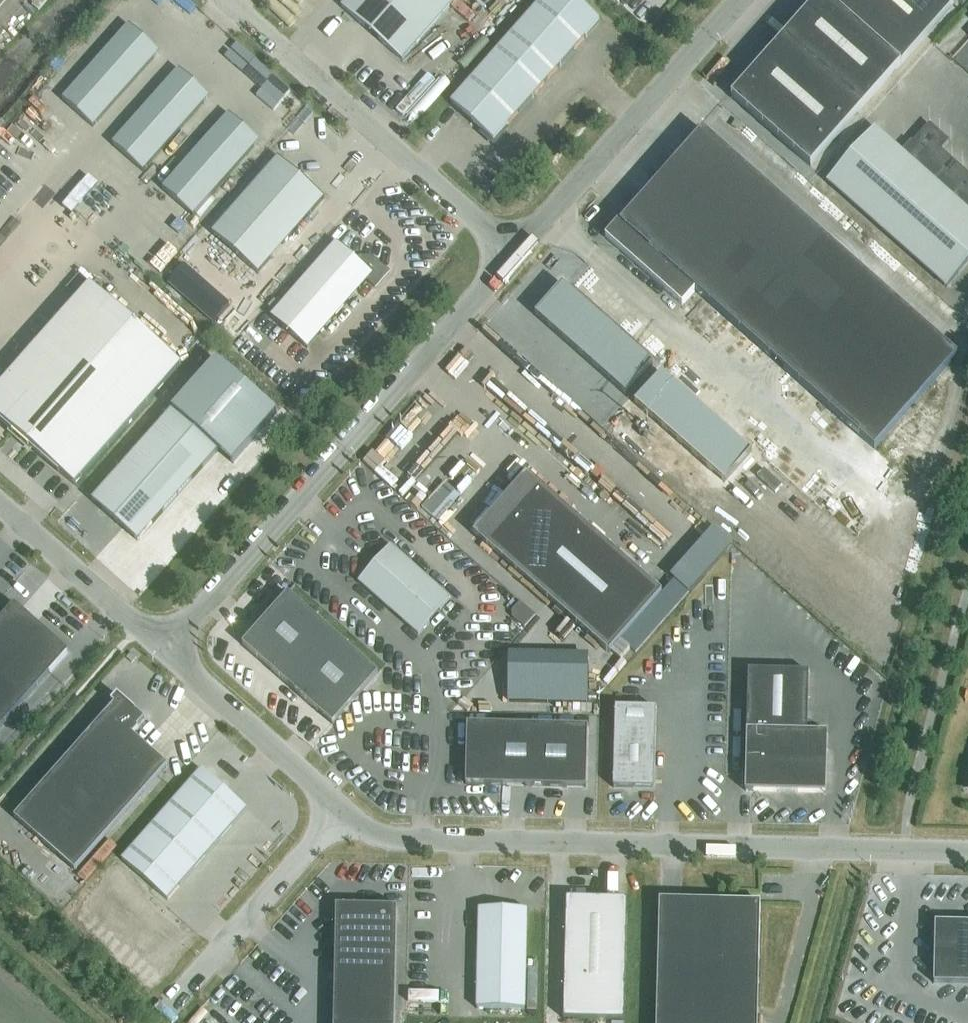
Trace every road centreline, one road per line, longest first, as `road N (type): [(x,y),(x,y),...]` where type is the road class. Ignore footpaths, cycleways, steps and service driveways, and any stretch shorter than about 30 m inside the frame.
road 1 (unclassified): [(967,854),(382,837),(343,813)]
road 2 (unclassified): [(165,649),(514,255)]
road 3 (unclassified): [(227,0),(514,255)]
road 4 (unclassified): [(514,255),(741,0)]
road 5 (unclassified): [(343,813),(169,1007)]
road 6 (unclassified): [(343,813),(165,649)]
road 7 (unclassified): [(165,649),(0,501)]

